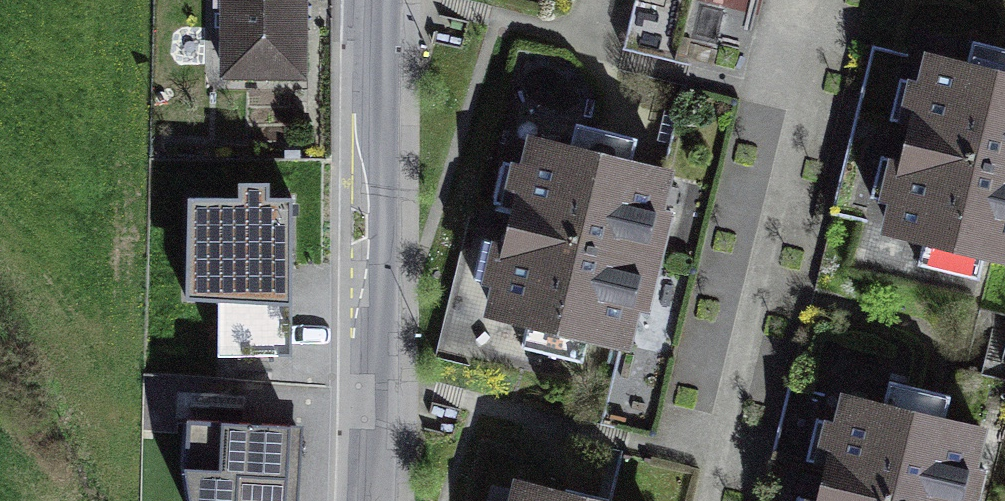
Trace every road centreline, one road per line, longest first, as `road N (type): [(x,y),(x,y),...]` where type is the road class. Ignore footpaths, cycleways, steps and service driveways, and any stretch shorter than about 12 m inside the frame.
road 1 (residential): [(365,500),(375,0)]

